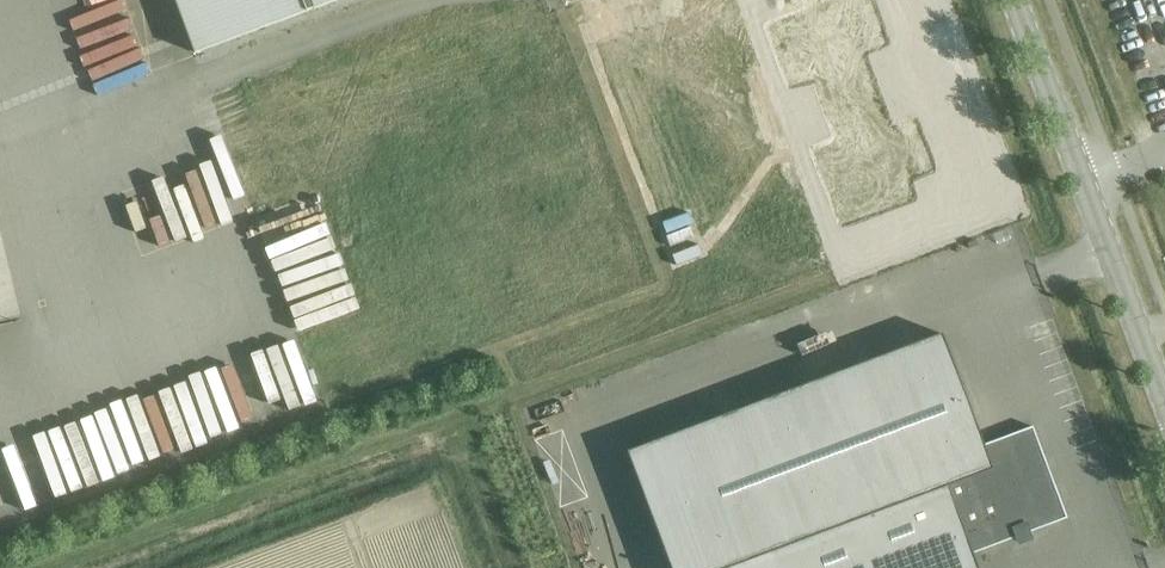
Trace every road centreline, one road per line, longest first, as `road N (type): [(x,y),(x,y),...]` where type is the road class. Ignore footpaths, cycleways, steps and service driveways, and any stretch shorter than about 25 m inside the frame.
road 1 (tertiary): [(1164,394),(1015,0)]

